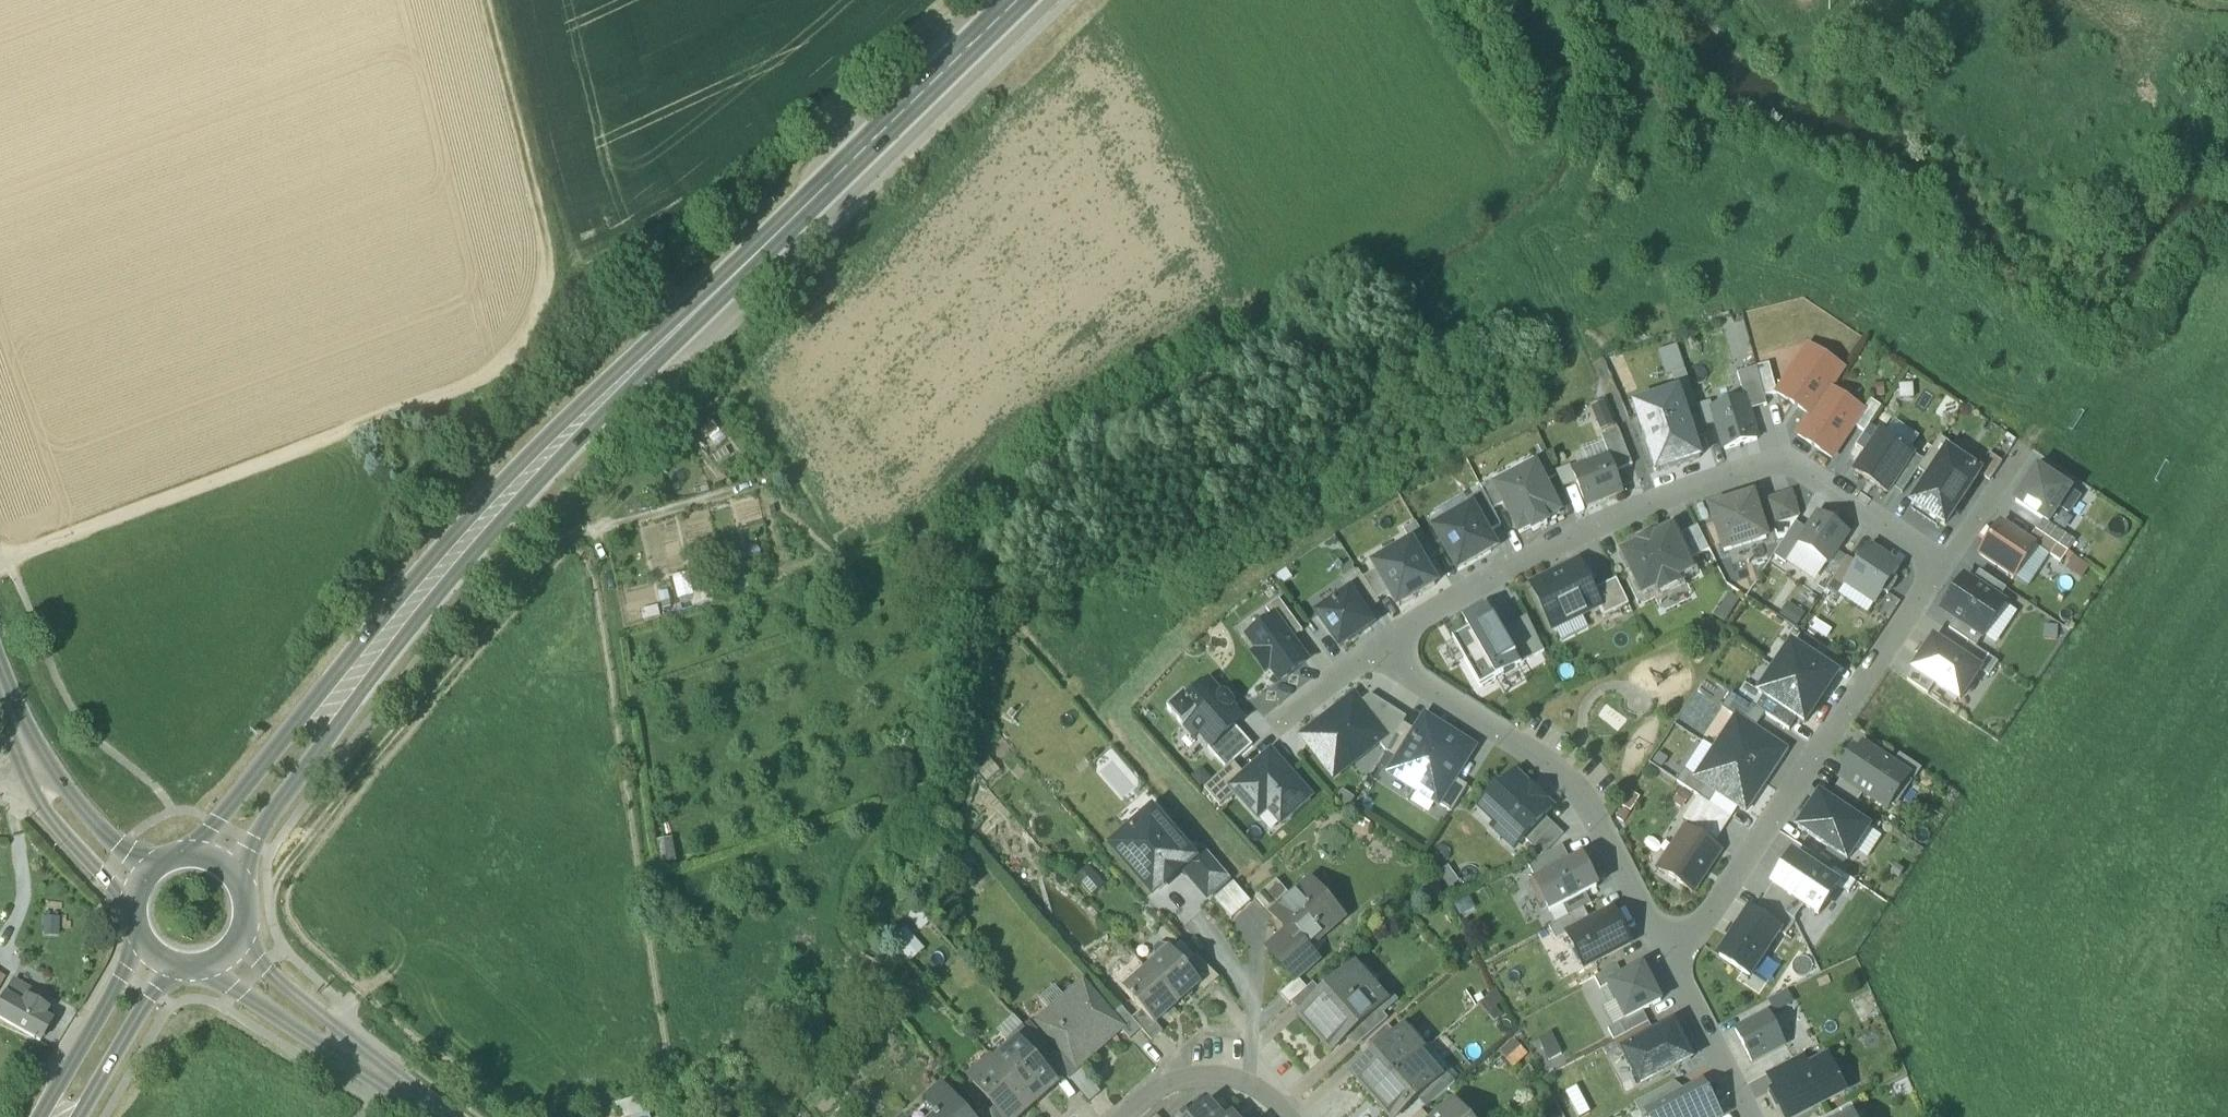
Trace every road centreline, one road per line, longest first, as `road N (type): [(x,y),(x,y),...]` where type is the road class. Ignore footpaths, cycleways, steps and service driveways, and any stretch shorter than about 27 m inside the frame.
road 1 (track): [(488,0),(549,267),(544,319),(526,356),(478,385),(0,559)]
road 2 (primary): [(701,305),(548,435),(191,853)]
road 3 (primary): [(235,871),(295,780),(480,549),(701,305)]
road 4 (track): [(268,899),(391,732),(569,535),(778,479)]
road 5 (residential): [(1944,568),(1785,463),(1655,502),(1515,566),(1386,643)]
road 6 (residential): [(1944,568),(1670,968)]
road 7 (residential): [(1670,968),(1587,796),(1408,672),(1386,643)]
road 8 (primary): [(701,305),(1020,0)]
road 9 (secondary): [(204,970),(434,1116)]
road 10 (secondary): [(443,1116),(263,966),(244,941)]
road 11 (secondary): [(114,861),(44,784),(0,671)]
road 12 (primary): [(141,943),(39,1116)]
road 13 (primary): [(80,1116),(172,968)]
road 14 (residential): [(1132,1116),(1165,1091),(1199,1083),(1263,1094),(1285,1116)]
road 15 (residential): [(1748,1116),(1670,968)]
road 16 (residential): [(2024,451),(1944,568)]
road 17 (residential): [(1386,643),(1274,727)]

